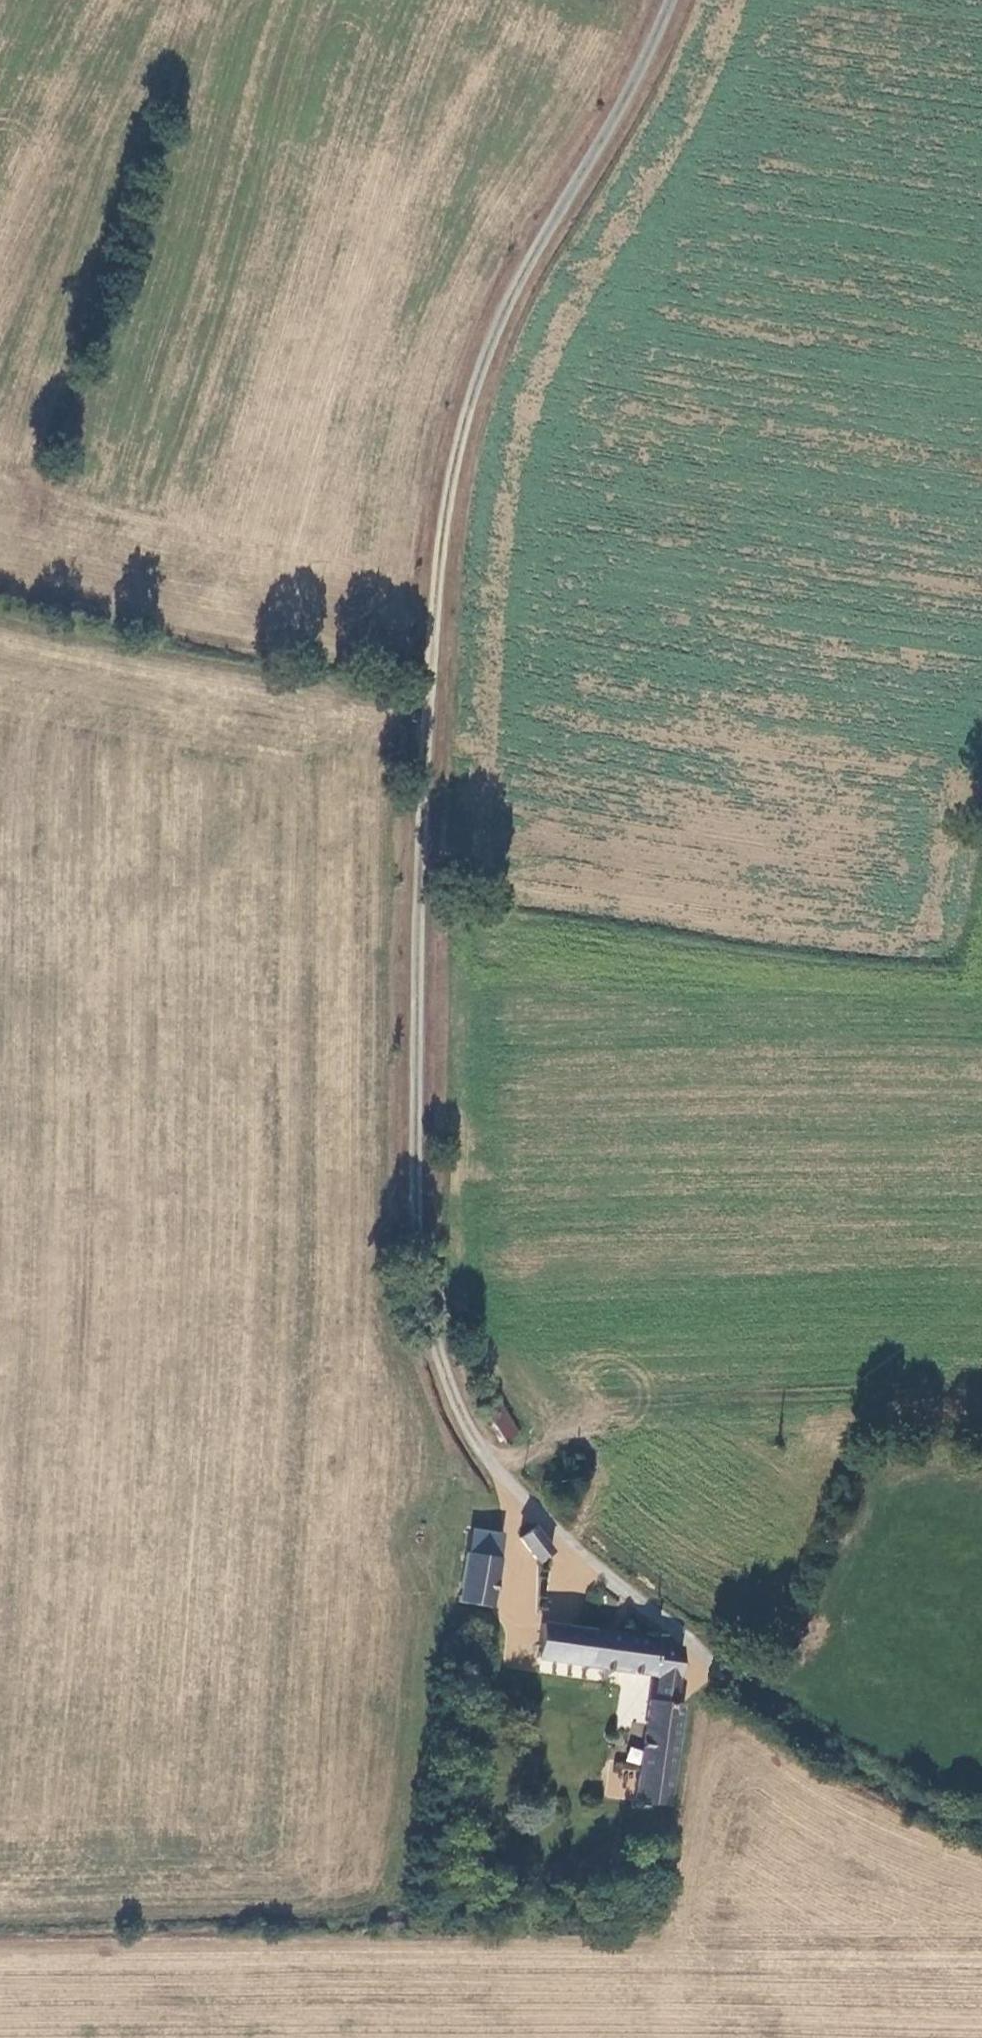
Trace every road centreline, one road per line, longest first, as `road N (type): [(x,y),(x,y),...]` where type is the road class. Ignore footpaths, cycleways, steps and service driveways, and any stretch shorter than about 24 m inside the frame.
road 1 (unclassified): [(670,0),(626,98),(499,323),(452,473),(428,696),(417,1224),(439,1349),(471,1428),(547,1523),(672,1626),(695,1656)]

